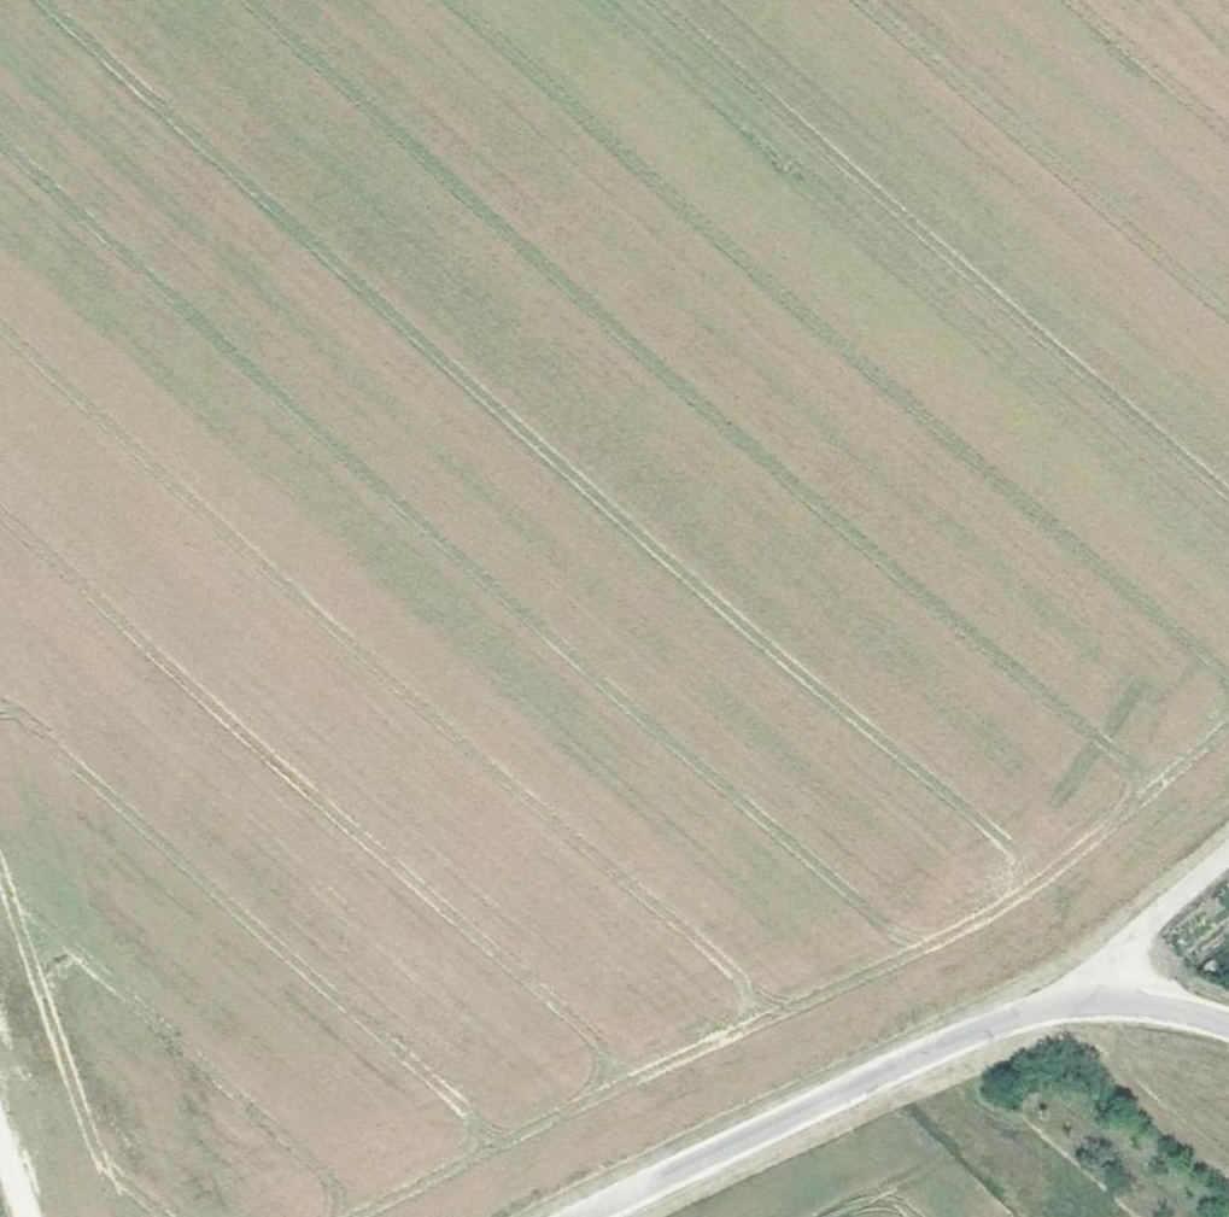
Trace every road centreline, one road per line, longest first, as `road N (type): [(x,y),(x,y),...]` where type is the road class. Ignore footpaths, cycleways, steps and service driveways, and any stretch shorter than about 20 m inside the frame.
road 1 (unclassified): [(589,1216),(1029,1014),(1094,1002),(1228,1026)]
road 2 (track): [(1228,855),(1130,941),(1094,1002)]

